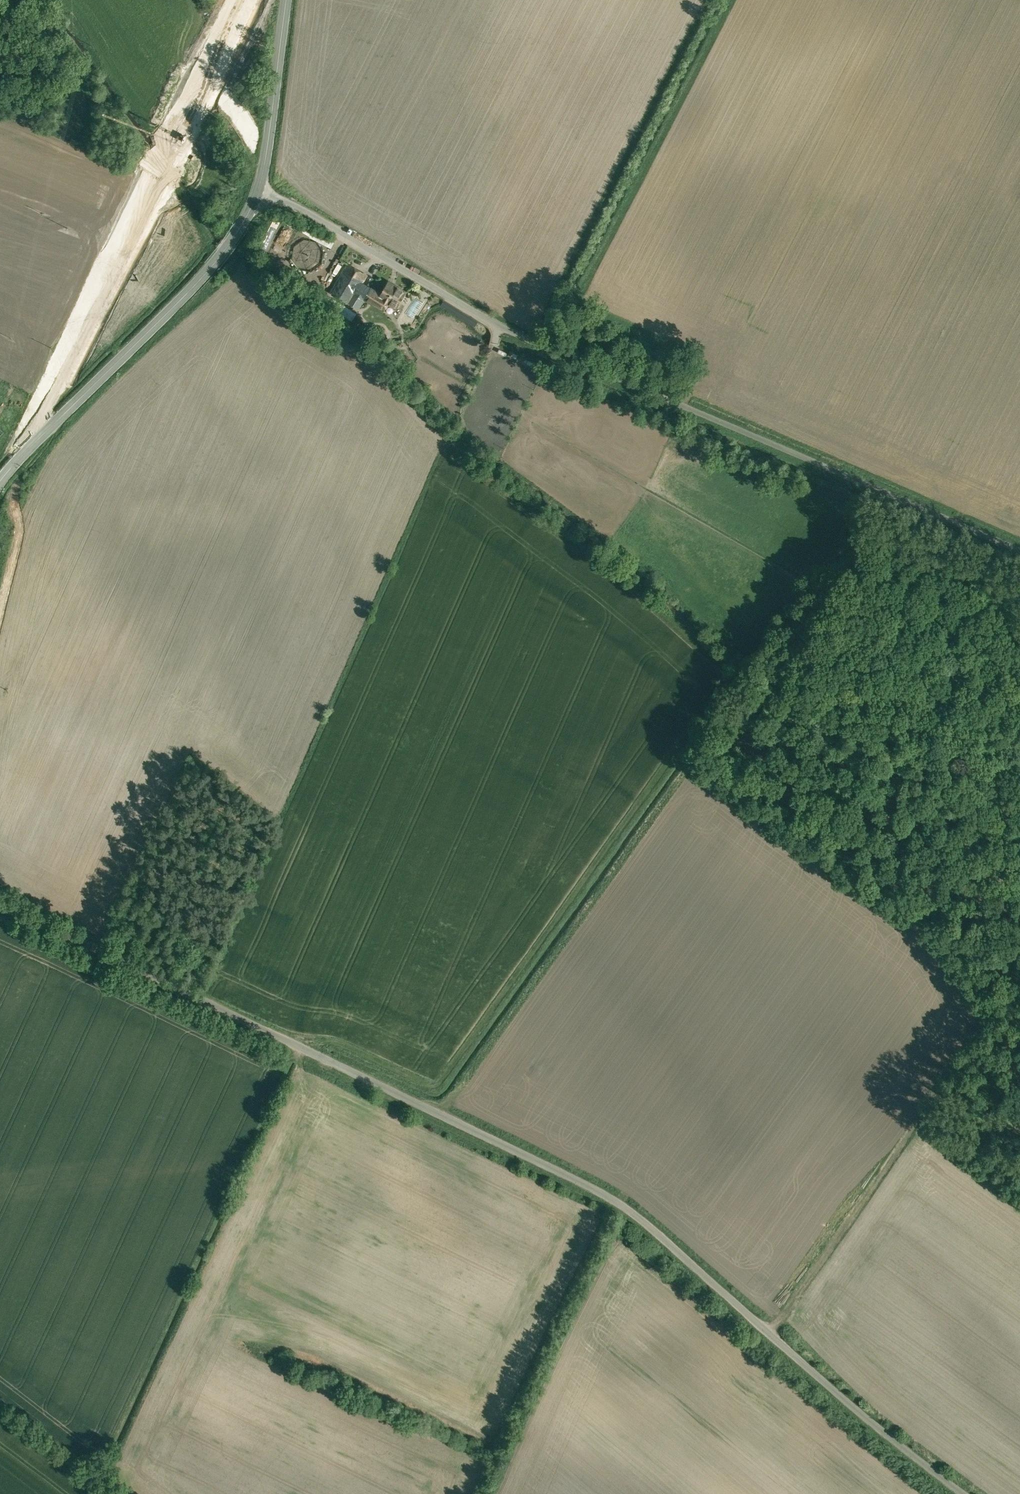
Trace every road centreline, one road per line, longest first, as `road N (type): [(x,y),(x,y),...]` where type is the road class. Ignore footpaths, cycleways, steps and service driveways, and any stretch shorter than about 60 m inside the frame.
road 1 (unclassified): [(960,1493),(601,1192),(0,903)]
road 2 (unclassified): [(257,194),(300,207),(502,328),(1019,551)]
road 3 (secondary): [(257,194),(214,264),(0,482)]
road 4 (secondary): [(282,0),(257,194)]

